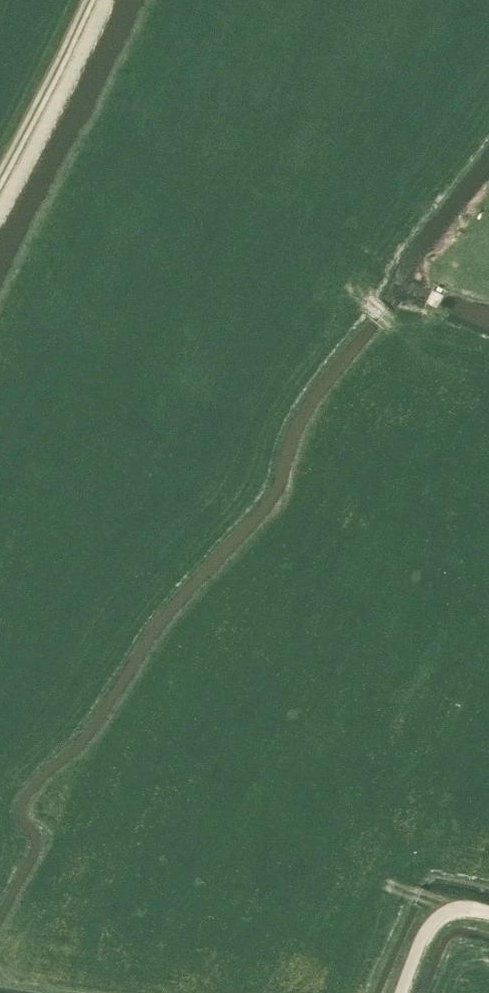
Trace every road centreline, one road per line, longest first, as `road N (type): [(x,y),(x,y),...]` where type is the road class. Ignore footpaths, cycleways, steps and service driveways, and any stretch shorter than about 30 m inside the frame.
road 1 (track): [(488,912),(443,914),(422,937),(401,992)]

